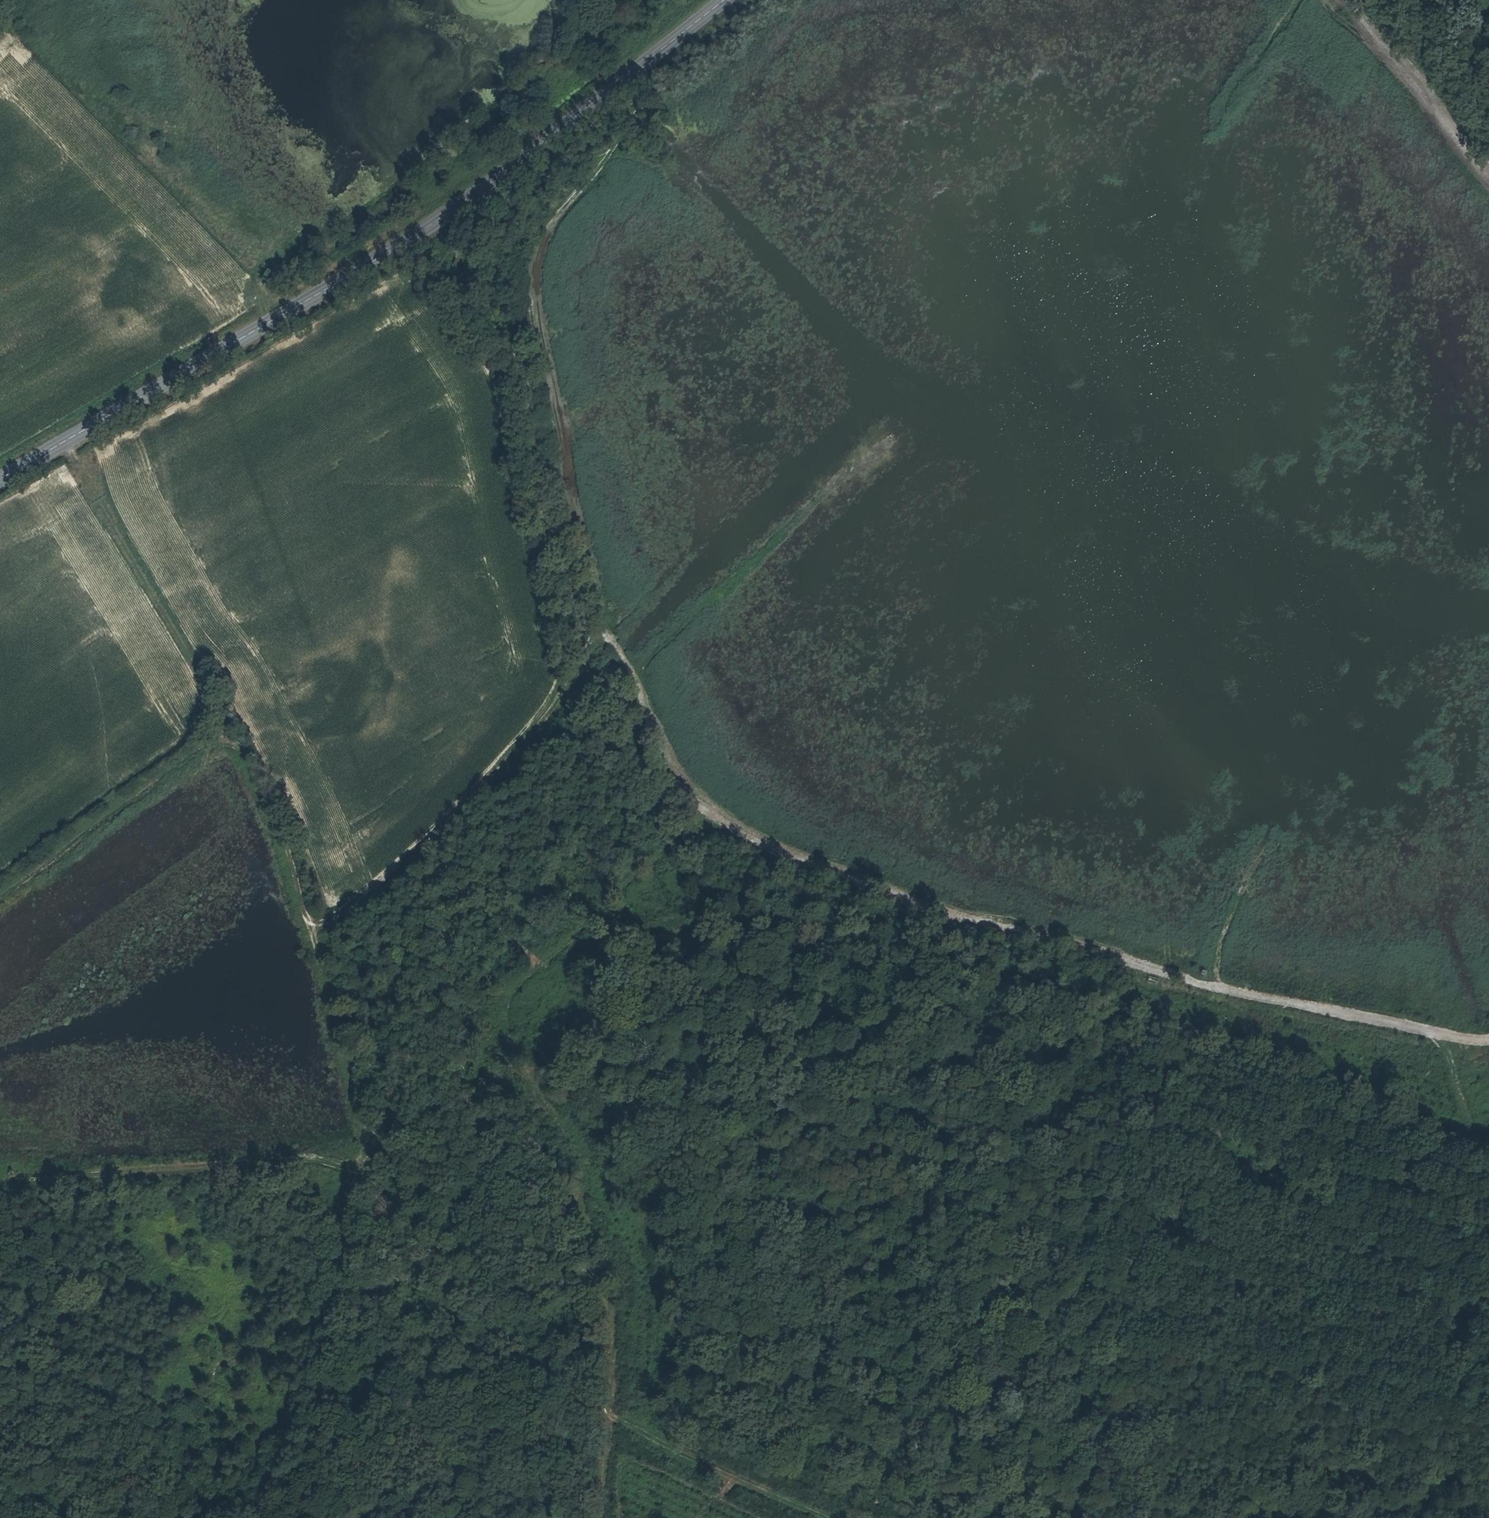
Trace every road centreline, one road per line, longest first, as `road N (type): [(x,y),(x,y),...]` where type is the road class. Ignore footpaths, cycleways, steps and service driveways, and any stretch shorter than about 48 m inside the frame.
road 1 (secondary): [(0,479),(400,246),(722,0)]
road 2 (track): [(56,446),(240,723),(292,853),(382,1130)]
road 3 (track): [(1058,1517),(754,1397),(678,1375),(606,1496),(605,1517)]
road 4 (track): [(1488,1373),(1477,1181),(1488,1162)]

